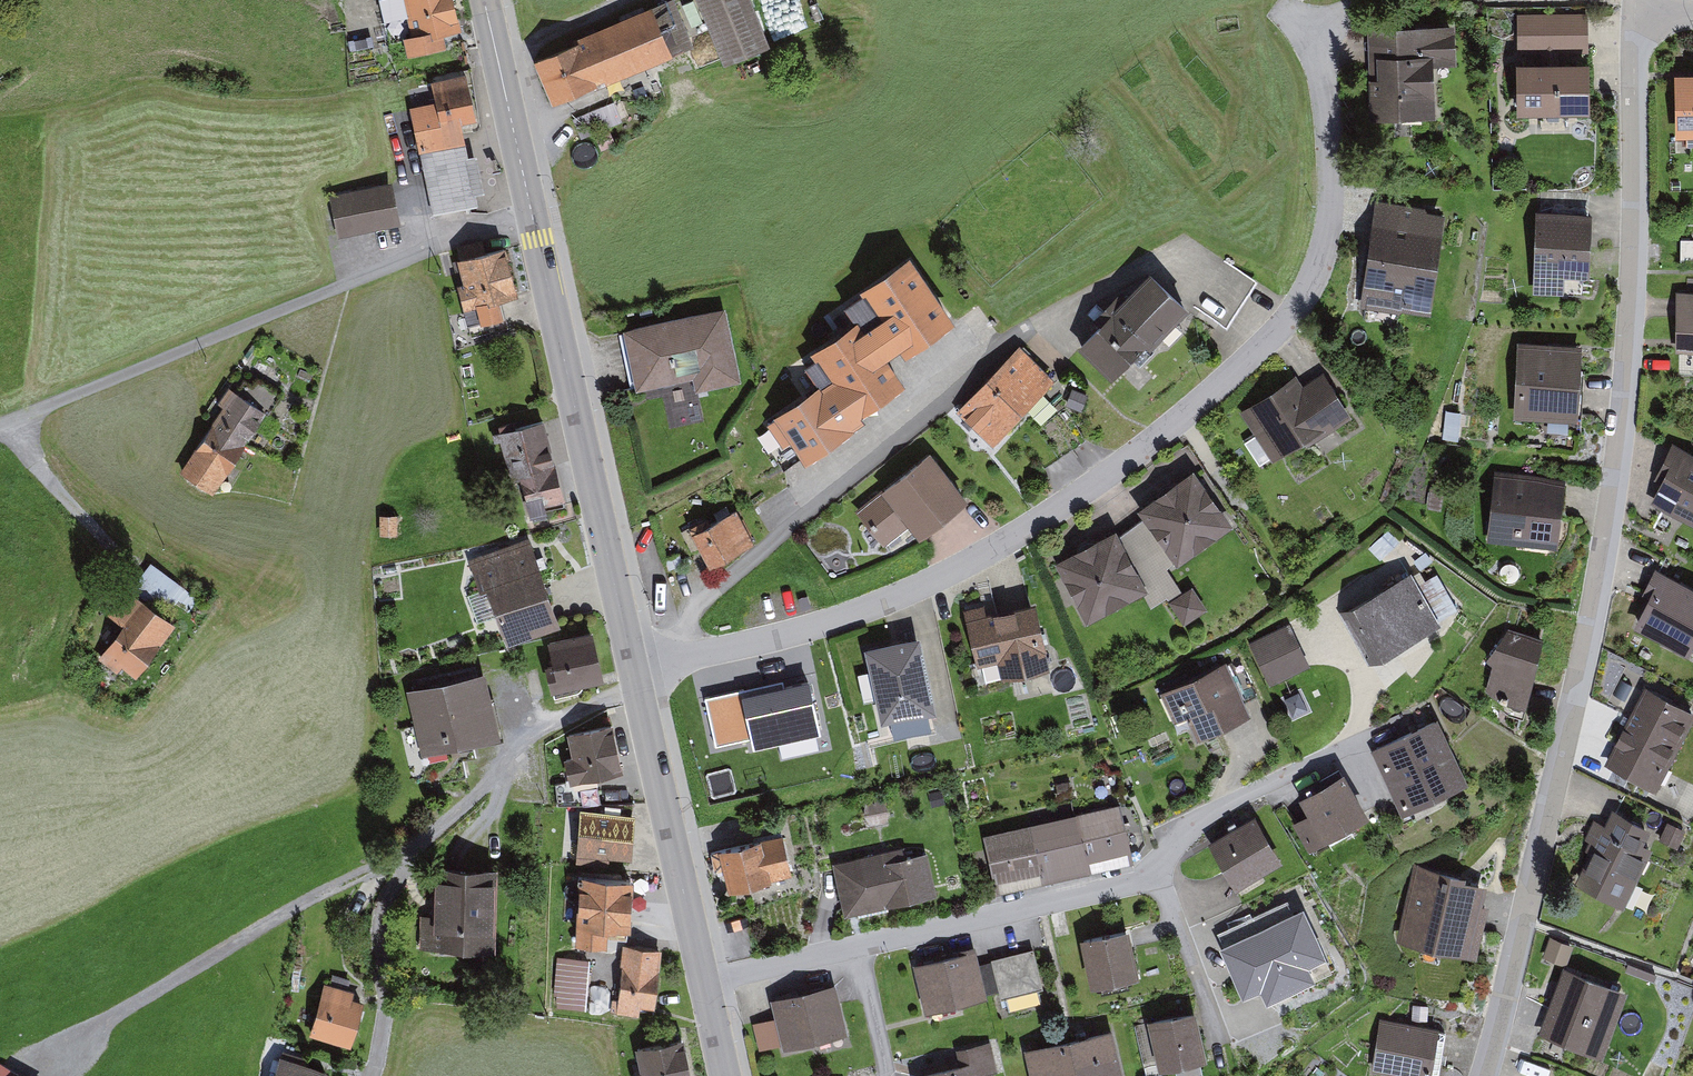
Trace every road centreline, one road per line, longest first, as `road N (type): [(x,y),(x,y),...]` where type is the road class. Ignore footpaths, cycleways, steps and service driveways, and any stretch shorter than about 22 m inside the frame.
road 1 (residential): [(634,660),(716,652),(910,593),(989,556),(1251,363),(1326,257),(1329,95),(1318,41),(1291,9)]
road 2 (residential): [(1484,1075),(1570,729),(1612,505),(1632,306),(1636,5)]
road 3 (secondary): [(634,660),(485,0)]
road 4 (secondary): [(729,1075),(634,660)]

